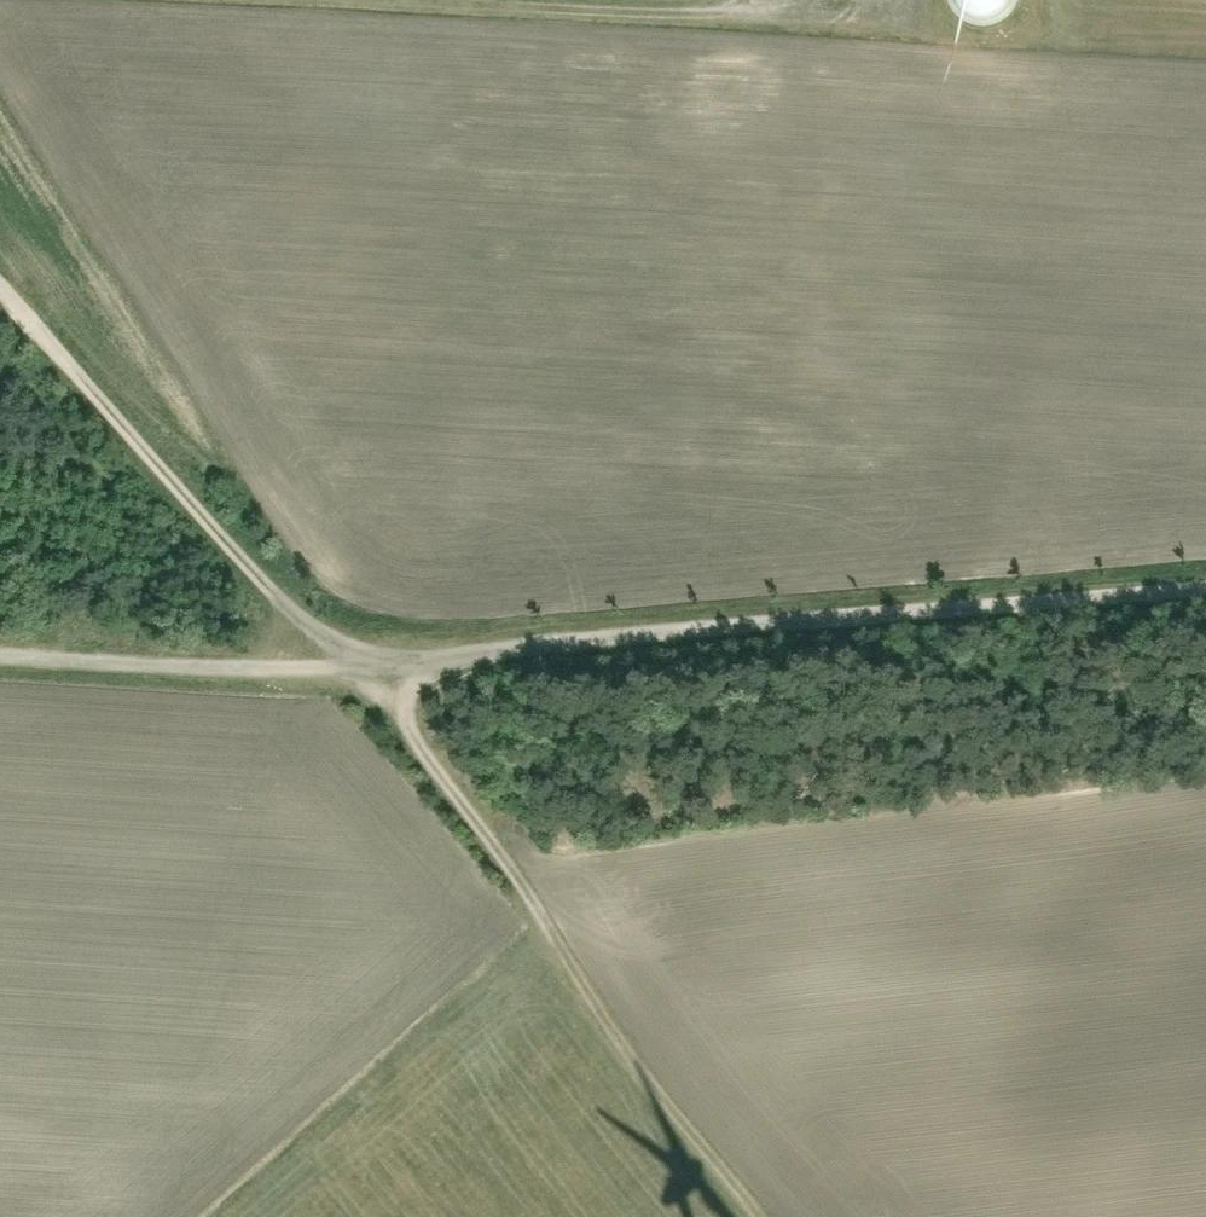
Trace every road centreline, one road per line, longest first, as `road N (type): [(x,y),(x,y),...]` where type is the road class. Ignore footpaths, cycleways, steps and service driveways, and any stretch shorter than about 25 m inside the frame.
road 1 (track): [(0,272),(345,672),(760,1216)]
road 2 (track): [(1205,590),(345,672),(0,656)]
road 3 (track): [(823,0),(743,19),(376,0)]

